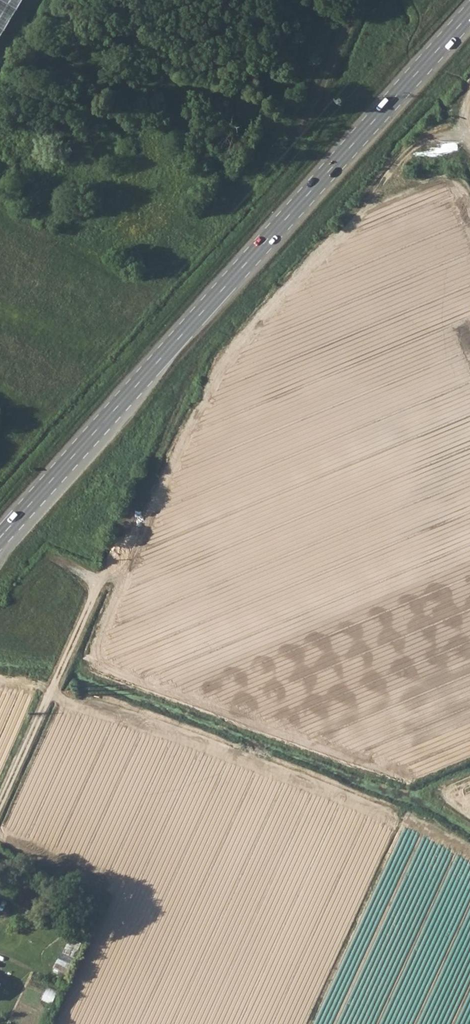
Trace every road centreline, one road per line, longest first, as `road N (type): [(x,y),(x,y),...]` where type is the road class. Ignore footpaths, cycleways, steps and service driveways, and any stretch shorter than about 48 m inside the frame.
road 1 (secondary): [(0,538),(469,15)]
road 2 (unclassified): [(52,559),(99,580),(0,803)]
road 3 (track): [(362,0),(289,153)]

